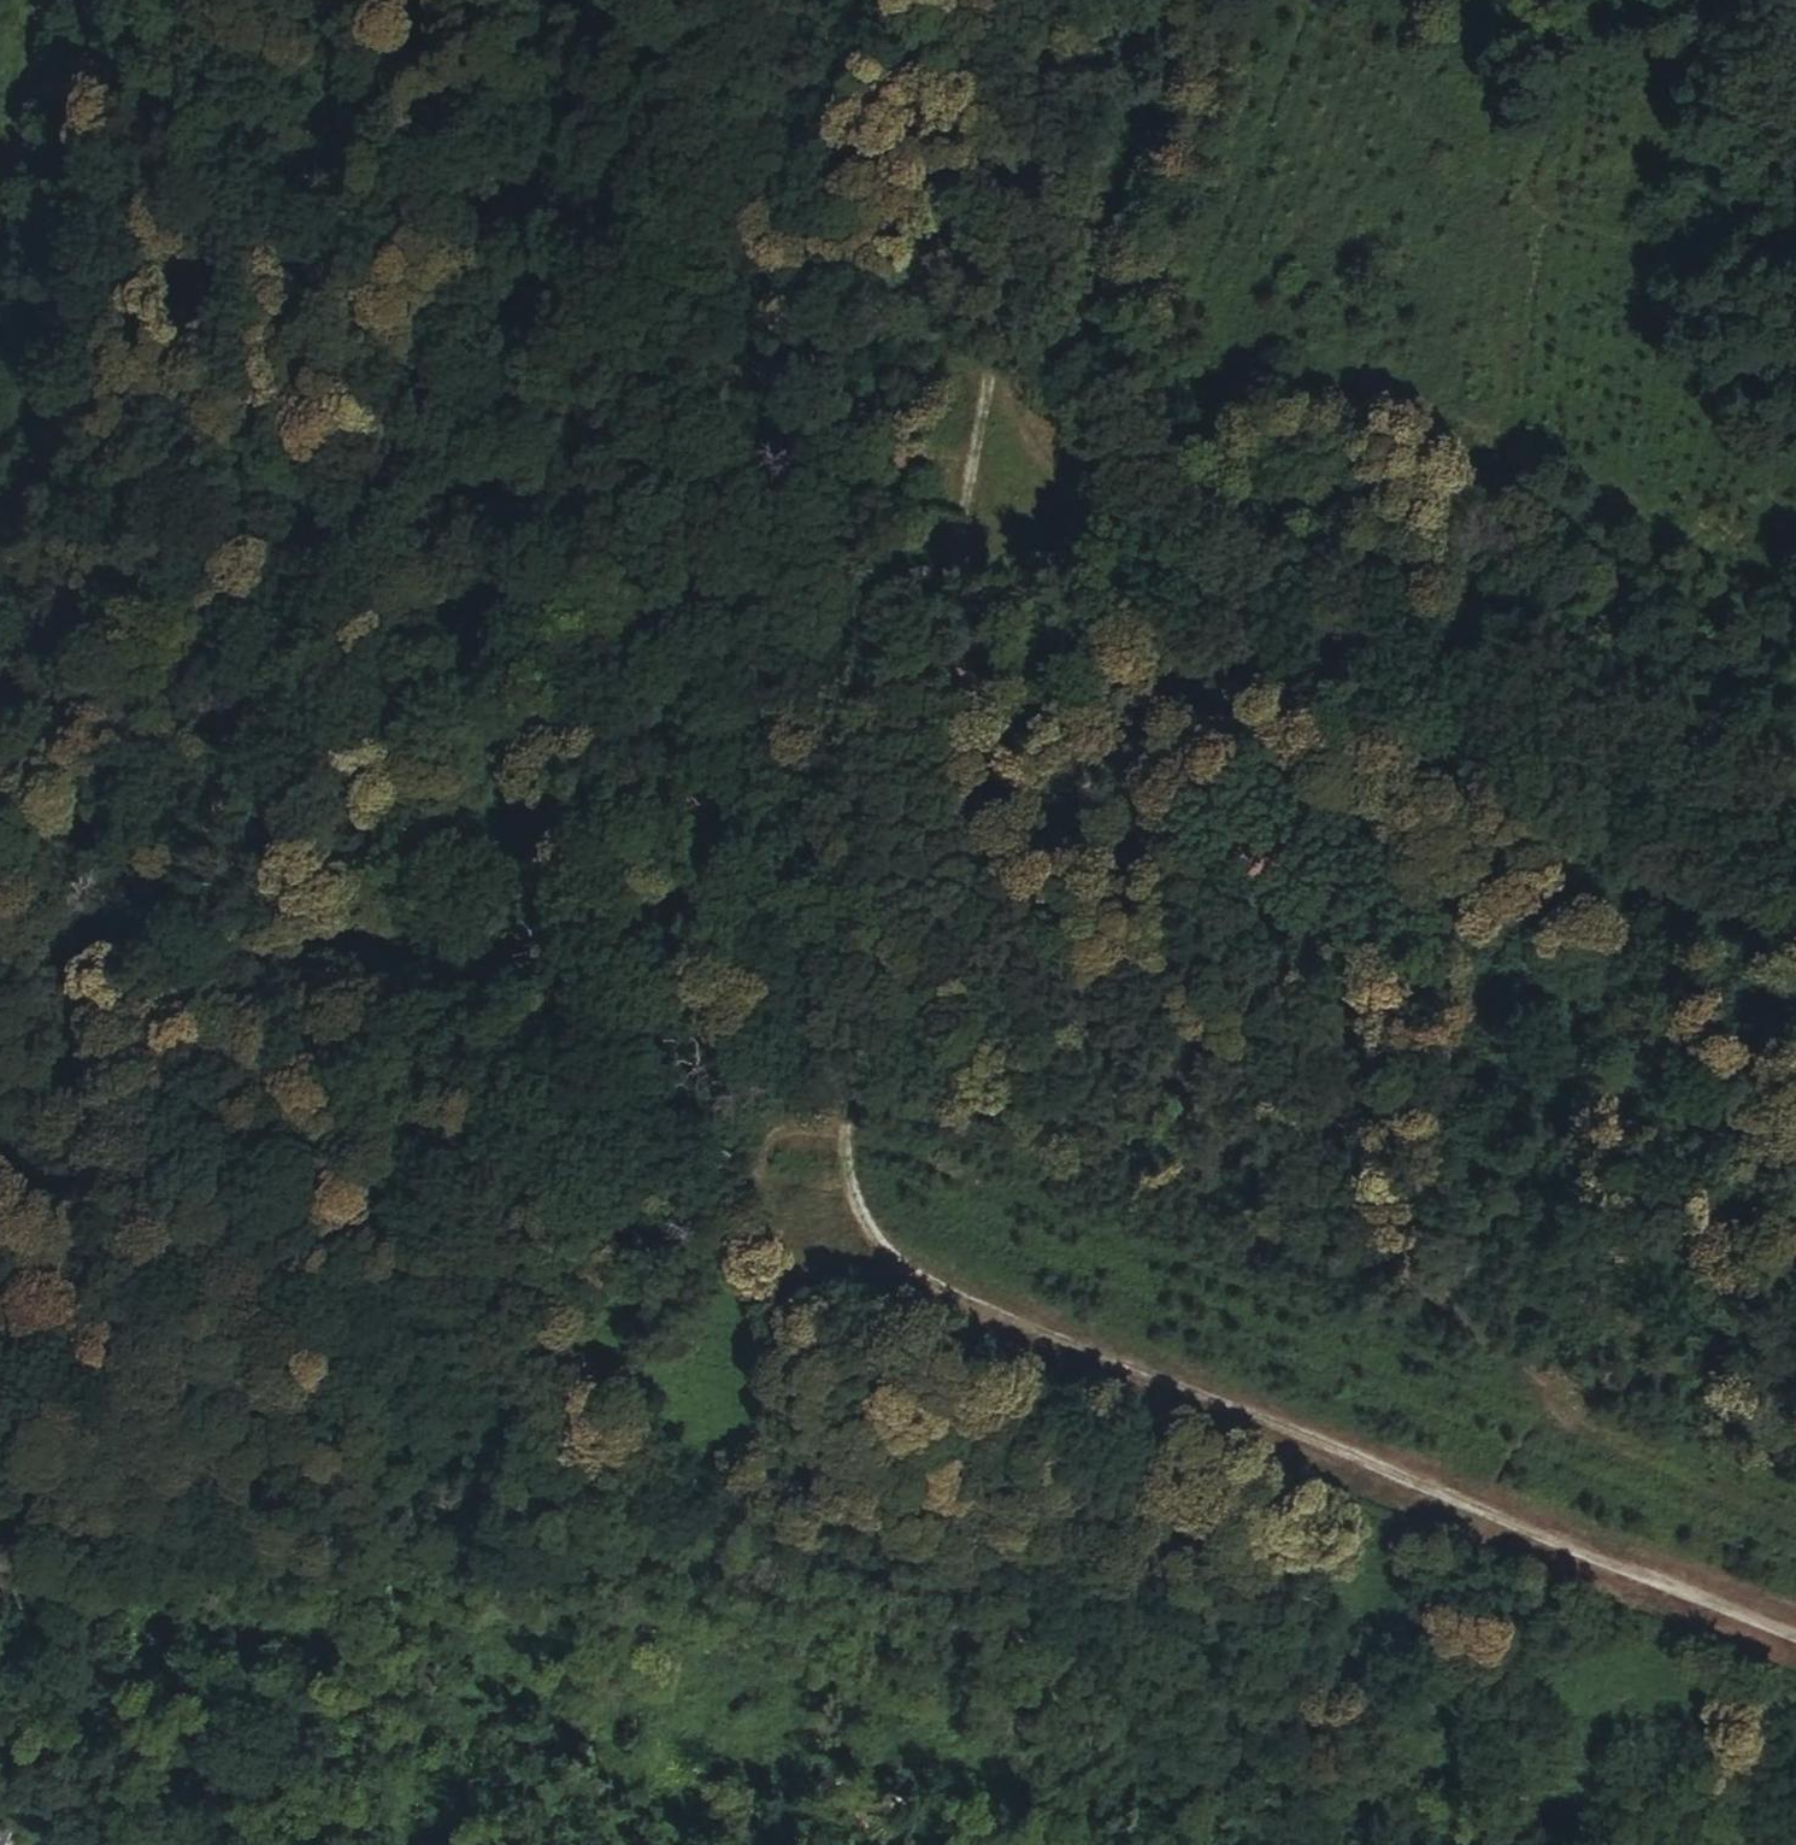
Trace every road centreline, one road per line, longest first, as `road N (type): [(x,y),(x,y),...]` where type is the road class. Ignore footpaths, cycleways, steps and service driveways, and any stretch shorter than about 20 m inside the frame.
road 1 (track): [(1047,0),(805,1132),(847,1250),(1795,1646)]
road 2 (track): [(1795,829),(947,466)]
road 3 (track): [(1635,0),(1795,273)]
road 4 (residential): [(0,255),(53,0)]

